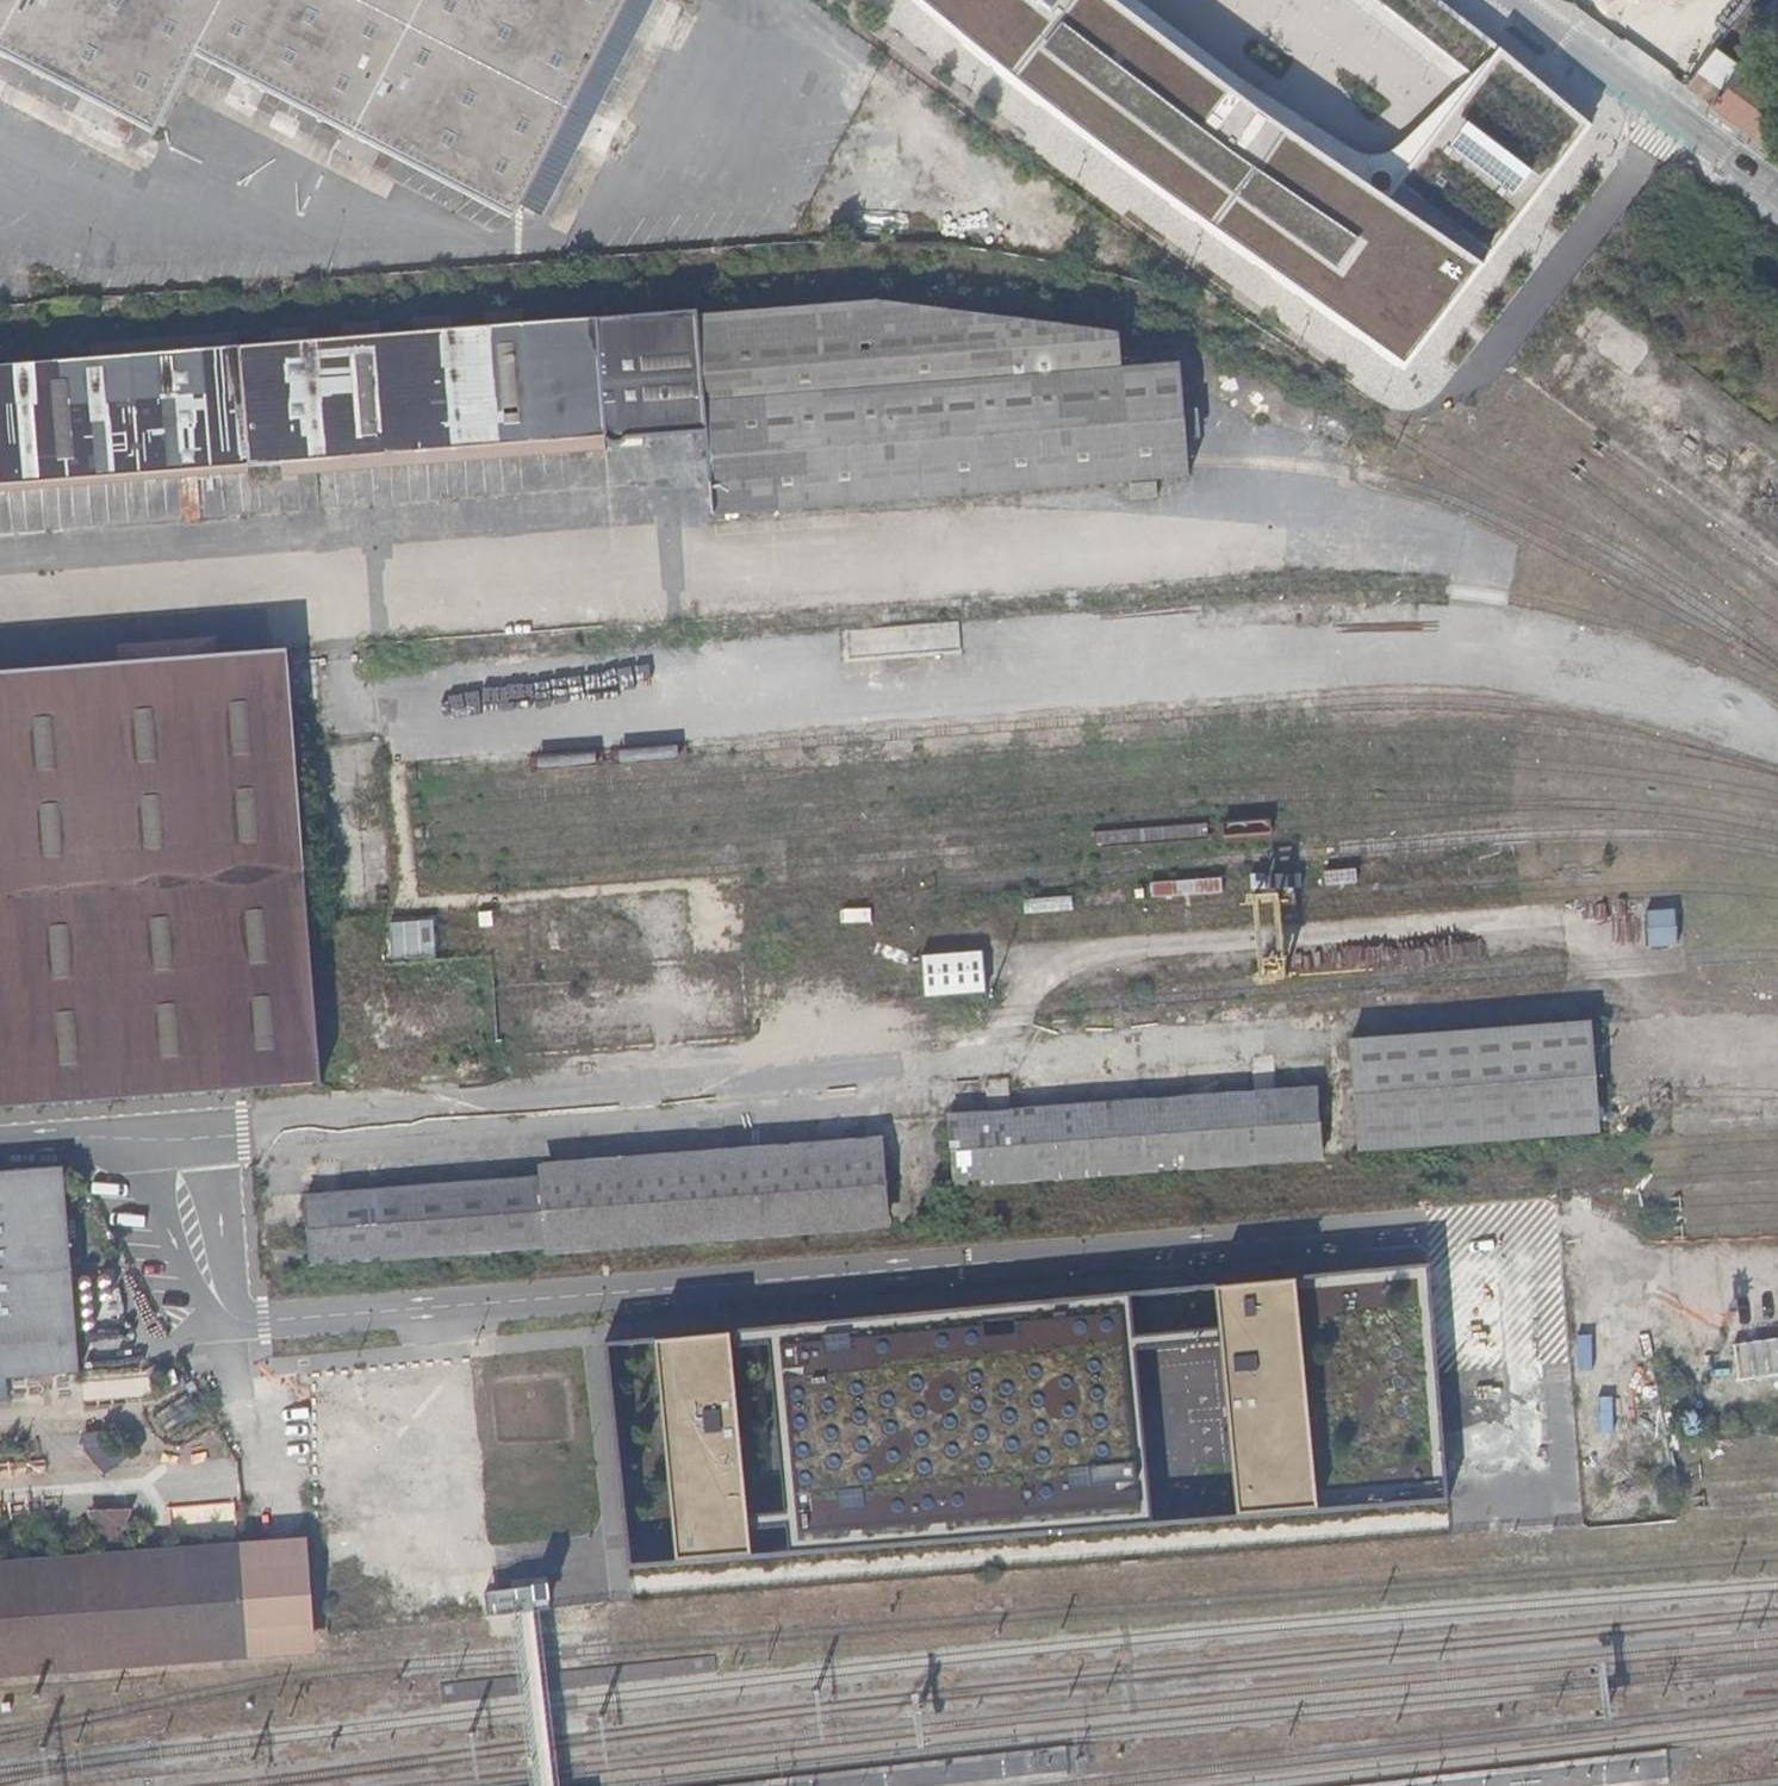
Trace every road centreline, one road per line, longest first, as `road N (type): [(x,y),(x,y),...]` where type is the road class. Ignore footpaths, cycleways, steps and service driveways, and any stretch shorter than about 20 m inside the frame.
road 1 (residential): [(1504,0),(1777,197)]

